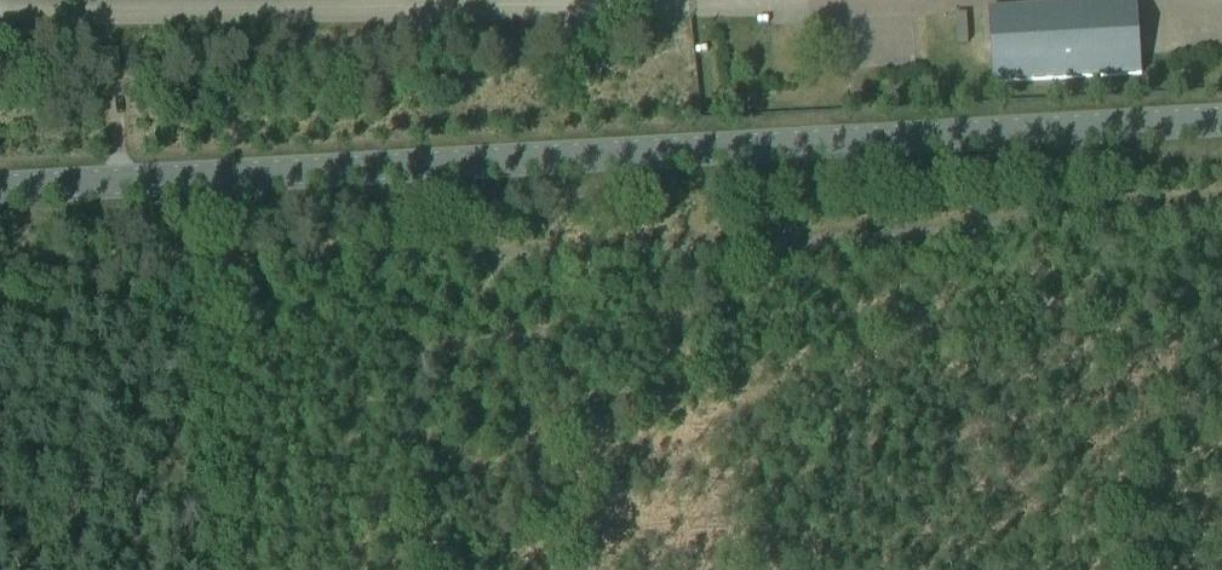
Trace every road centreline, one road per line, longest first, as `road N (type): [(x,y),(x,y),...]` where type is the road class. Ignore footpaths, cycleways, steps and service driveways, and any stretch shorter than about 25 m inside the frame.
road 1 (primary): [(0,189),(1221,120)]

